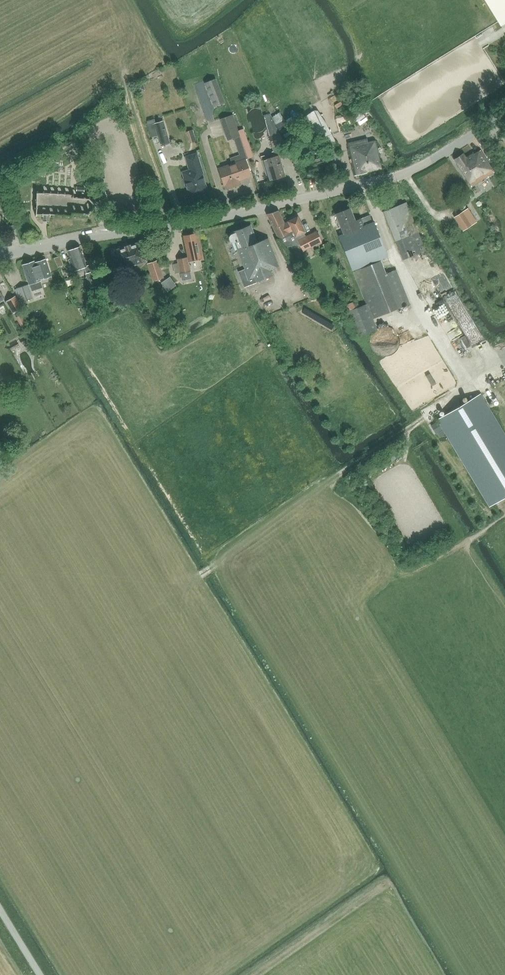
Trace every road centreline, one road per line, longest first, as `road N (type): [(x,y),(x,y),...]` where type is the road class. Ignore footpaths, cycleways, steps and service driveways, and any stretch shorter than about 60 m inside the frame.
road 1 (tertiary): [(0,254),(305,200),(414,170),(504,113)]

